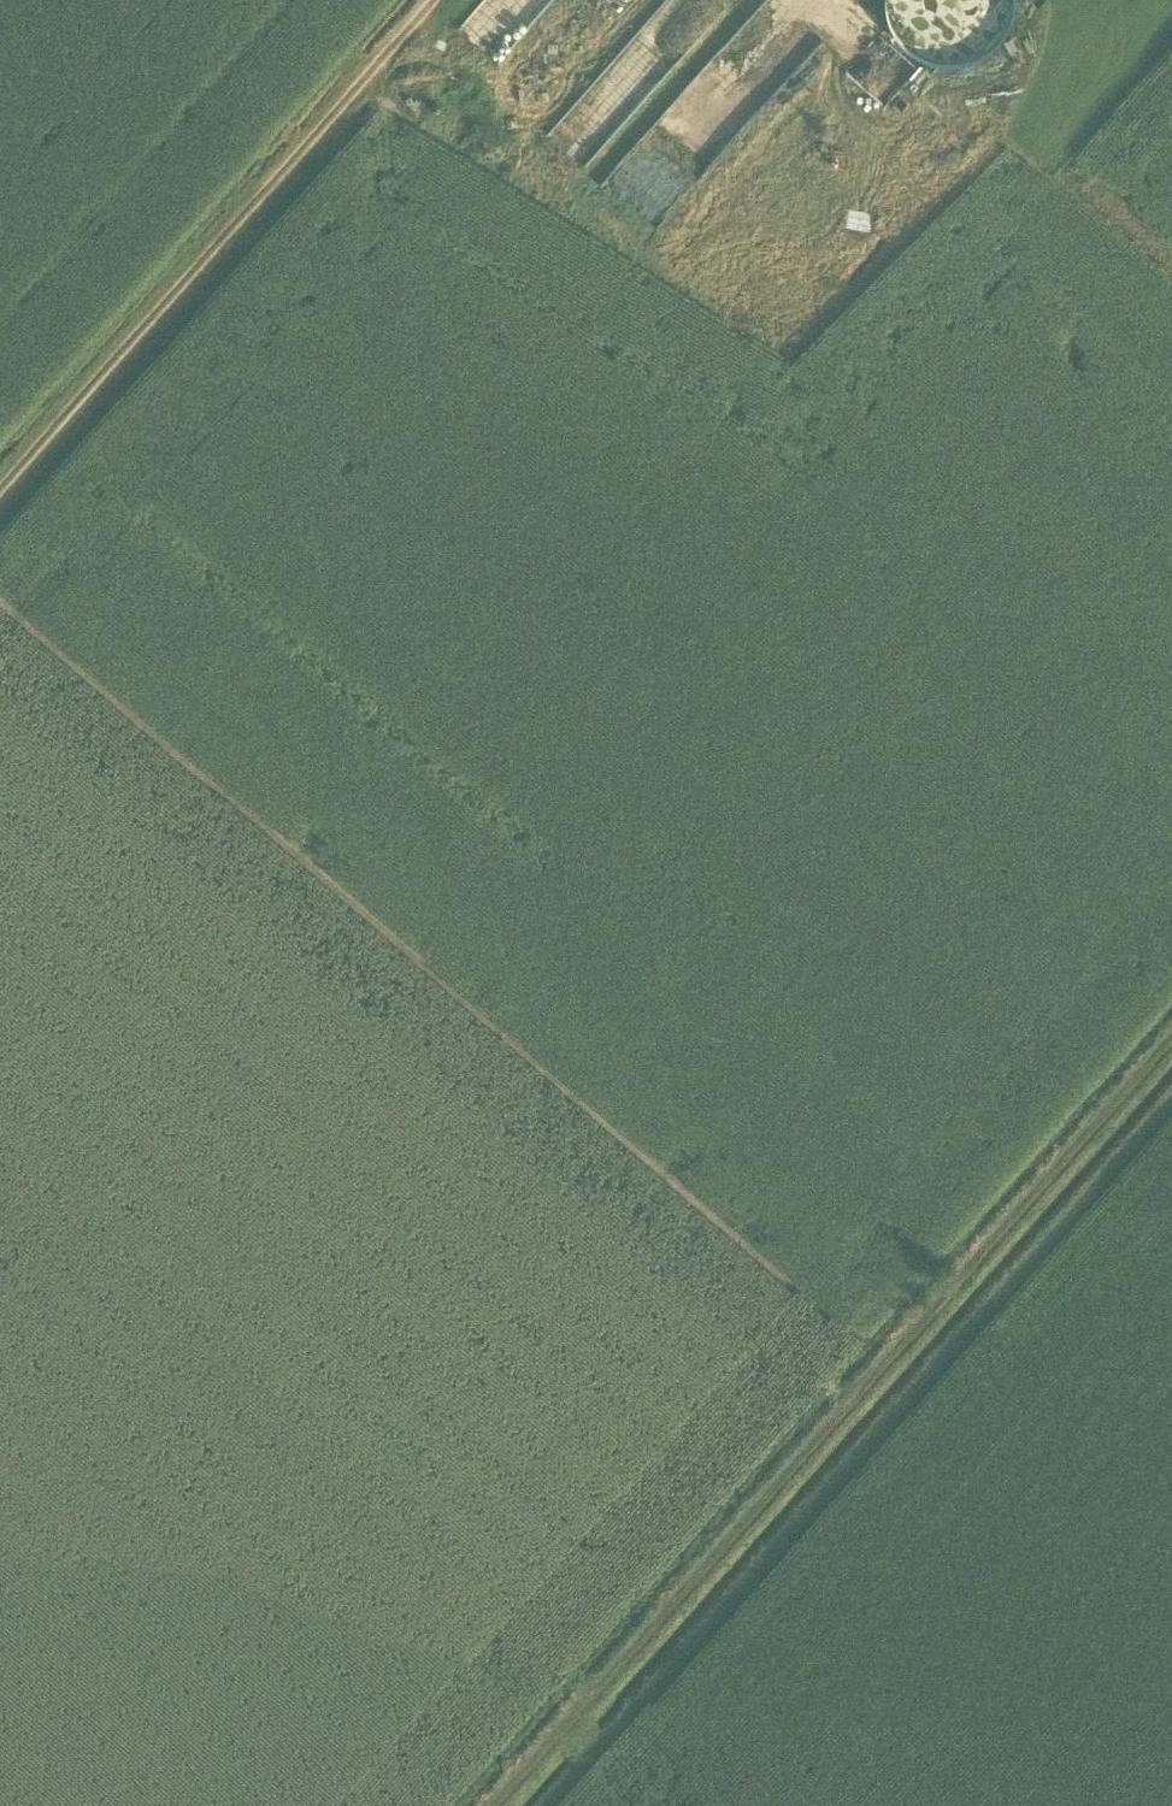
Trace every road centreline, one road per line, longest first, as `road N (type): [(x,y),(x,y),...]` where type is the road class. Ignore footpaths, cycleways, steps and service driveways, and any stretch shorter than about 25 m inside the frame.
road 1 (track): [(1171,1045),(507,1805)]
road 2 (track): [(0,501),(446,0)]

